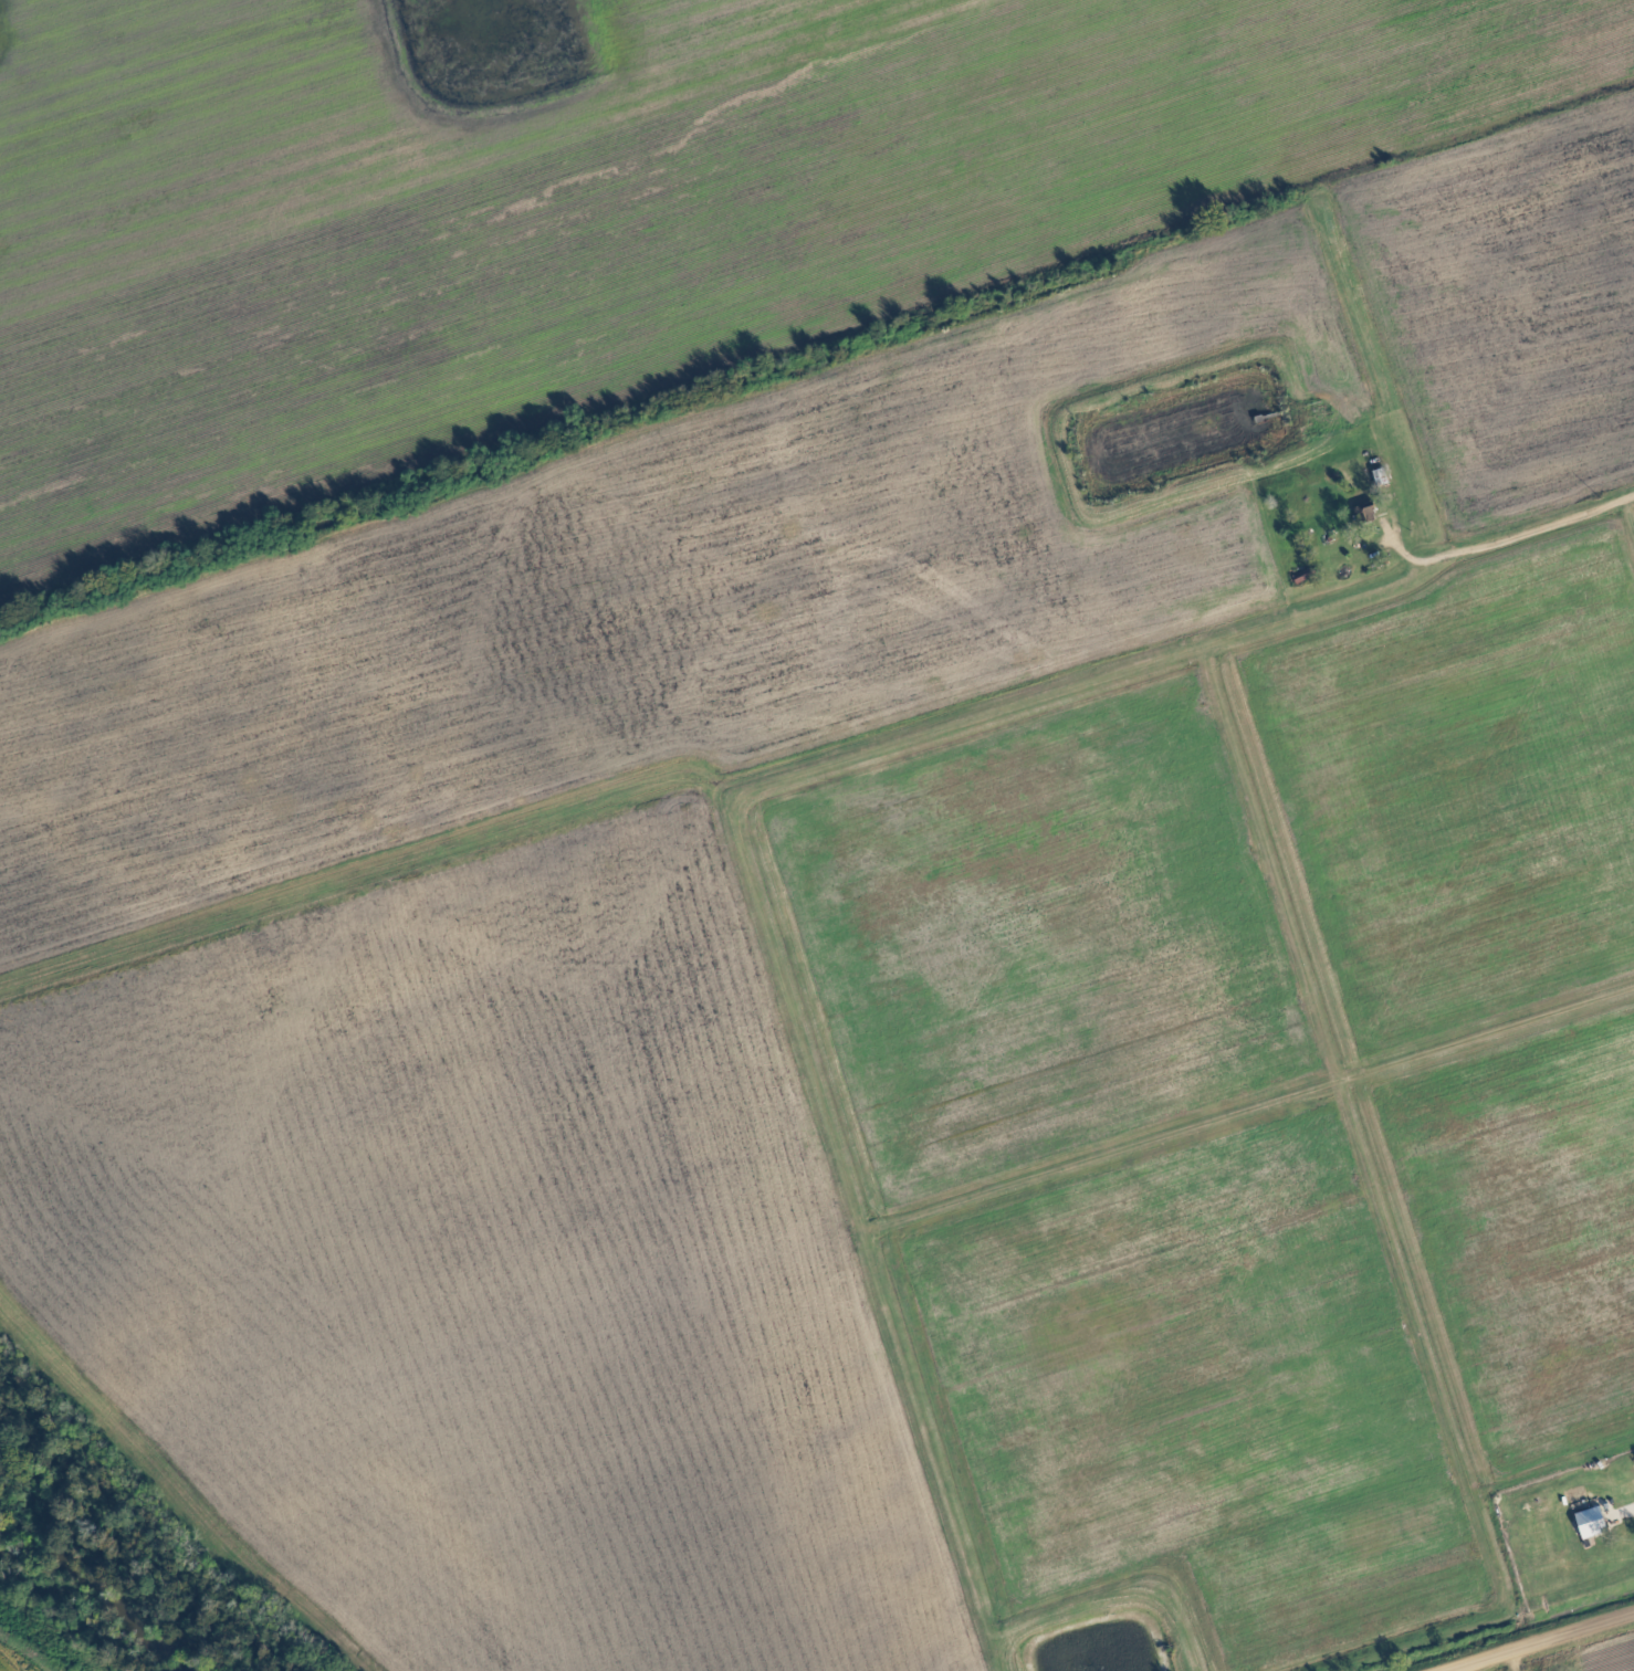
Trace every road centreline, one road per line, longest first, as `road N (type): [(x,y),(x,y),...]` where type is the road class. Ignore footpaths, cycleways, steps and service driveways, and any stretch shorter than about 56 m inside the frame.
road 1 (residential): [(1463,1670),(1633,1618)]

